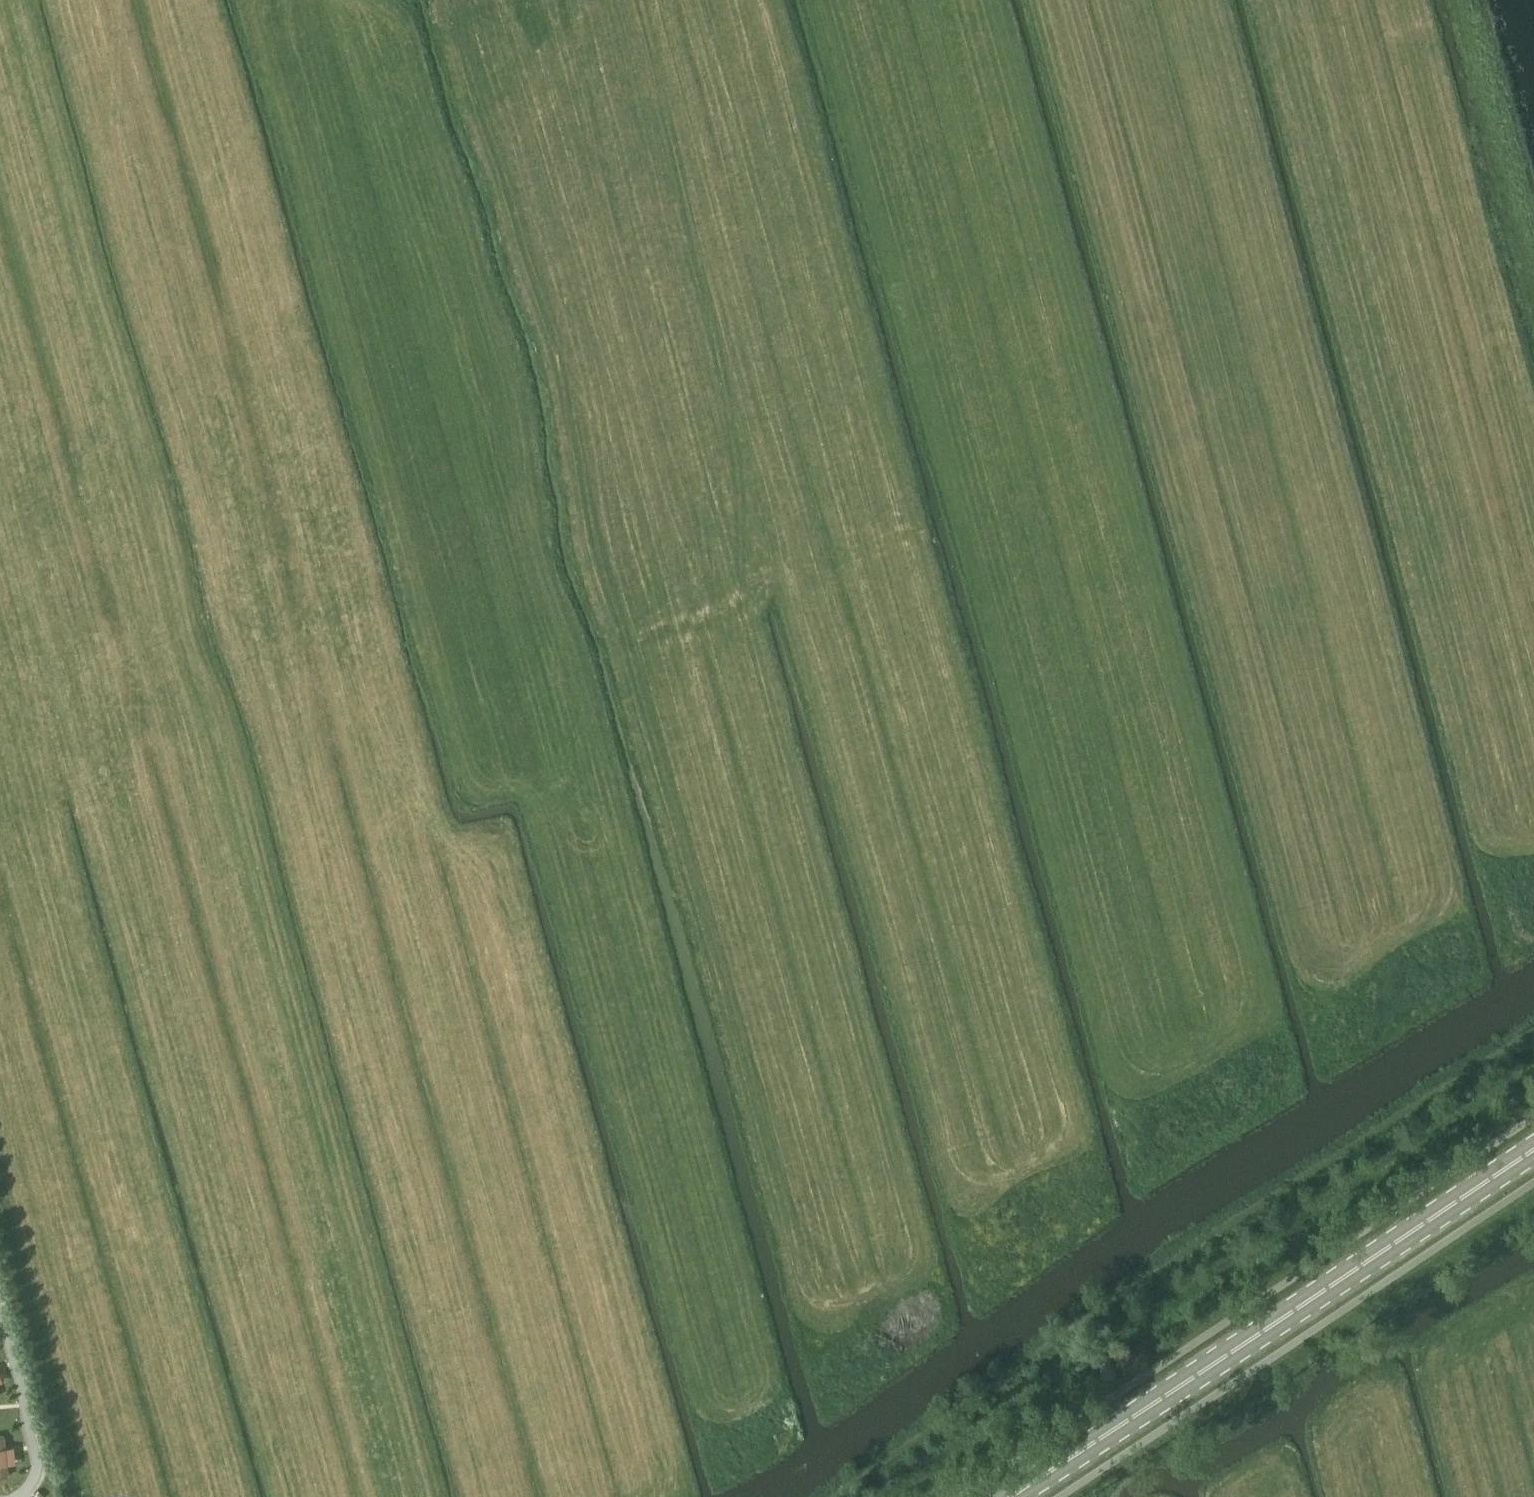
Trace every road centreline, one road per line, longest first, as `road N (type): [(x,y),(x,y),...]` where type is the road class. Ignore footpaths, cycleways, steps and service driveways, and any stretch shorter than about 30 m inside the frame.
road 1 (track): [(825,1496),(1533,1025)]
road 2 (primary): [(1010,1496),(1533,1151)]

